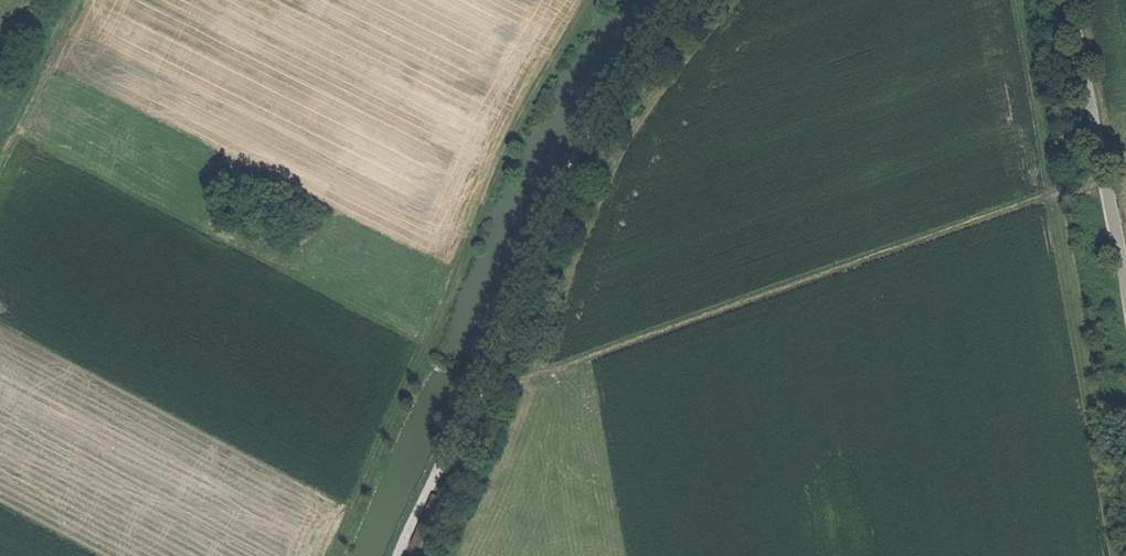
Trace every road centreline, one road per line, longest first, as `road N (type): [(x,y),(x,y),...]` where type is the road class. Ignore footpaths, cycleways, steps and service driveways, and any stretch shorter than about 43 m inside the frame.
road 1 (track): [(1106,179),(1047,194),(513,389),(476,387)]
road 2 (track): [(397,555),(594,122),(685,0)]
road 3 (track): [(594,0),(510,137),(339,555)]
road 4 (tertiary): [(1072,0),(1125,284)]

